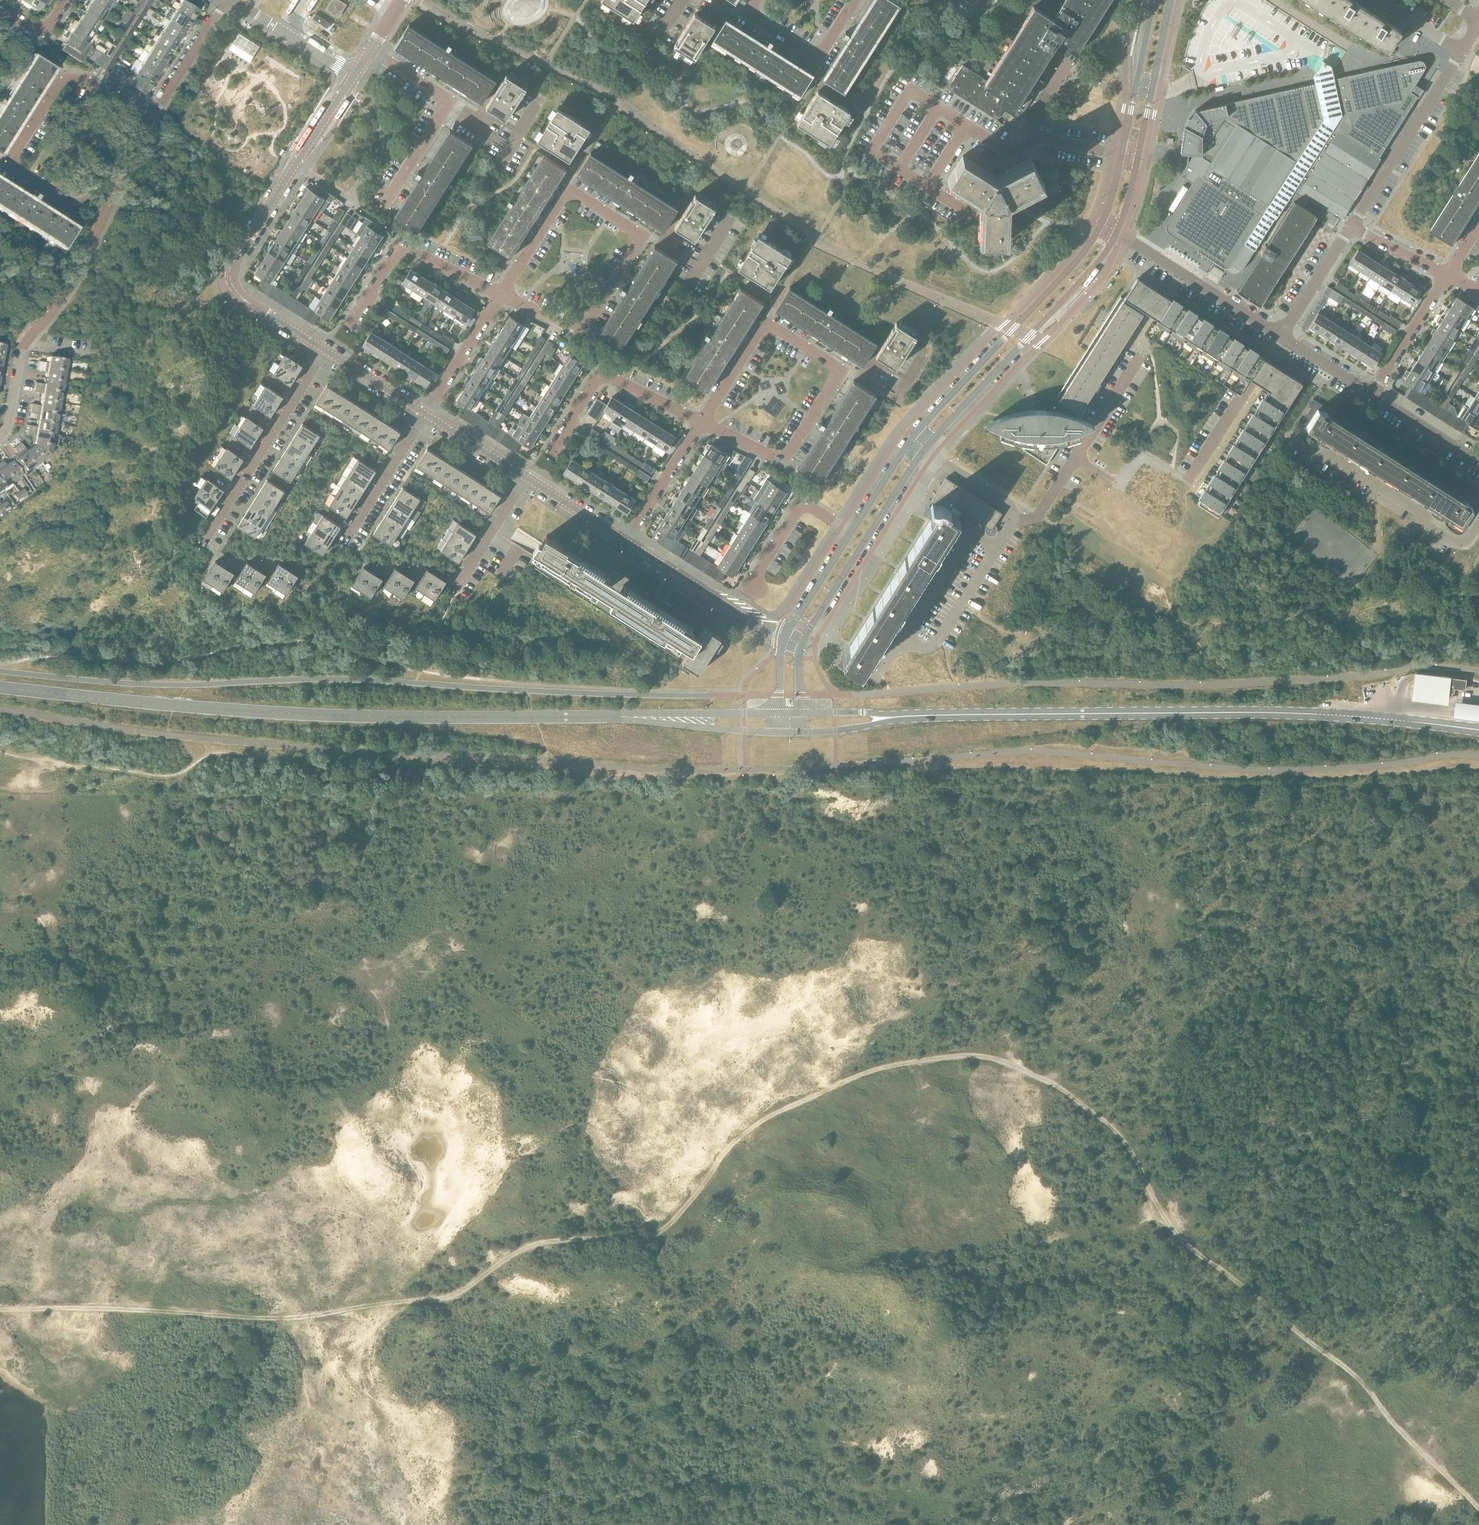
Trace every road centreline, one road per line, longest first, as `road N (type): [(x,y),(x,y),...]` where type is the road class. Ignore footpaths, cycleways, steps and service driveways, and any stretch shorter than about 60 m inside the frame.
road 1 (track): [(1478,1513),(1367,1395),(1176,1242),(1113,1134),(1006,1066),(899,1066),(818,1096),(744,1135),(664,1232),(539,1243),(456,1297),(425,1305),(255,1320),(0,1310)]
road 2 (tertiary): [(621,716),(410,720),(239,712),(0,687)]
road 3 (secondary): [(1478,730),(1283,712),(892,717)]
road 4 (residential): [(0,436),(8,430),(15,368),(93,244),(148,115)]
road 5 (tertiary): [(324,350),(237,295),(228,272),(352,79)]
road 6 (secondary): [(925,448),(1116,234)]
road 7 (secondary): [(1101,226),(913,437)]
road 8 (residential): [(75,207),(10,164),(67,76),(148,115)]
road 9 (secondary): [(800,647),(925,448)]
road 10 (residential): [(1285,435),(1418,508),(1422,522),(1455,542),(1468,542),(1478,530)]
road 11 (residential): [(200,545),(324,350)]
road 12 (residential): [(1350,228),(1461,51)]
road 13 (residential): [(1076,457),(1038,516),(1023,520),(925,448)]
road 14 (residential): [(549,455),(601,377),(701,422)]
road 15 (residential): [(501,295),(570,194),(638,237)]
road 16 (residential): [(348,327),(403,250),(501,295)]
road 17 (residential): [(701,422),(765,328),(837,370)]
road 18 (residential): [(501,295),(580,328),(638,237)]
road 19 (residential): [(1281,335),(1116,234)]
road 20 (residential): [(837,370),(786,454),(769,455),(701,422)]
road 21 (tertiary): [(783,642),(625,541)]
road 22 (residential): [(1189,480),(1281,335)]
road 23 (tertiary): [(780,712),(621,716)]
road 24 (tertiary): [(621,716),(779,733)]
road 25 (secondary): [(1138,155),(1171,0)]
road 26 (secondary): [(1154,0),(1122,154)]
road 27 (residential): [(855,0),(814,54),(757,20),(755,0)]
road 28 (residential): [(343,543),(425,414)]
road 29 (residential): [(1372,394),(1447,274)]
road 30 (residential): [(625,541),(701,422)]
road 31 (residential): [(425,414),(501,295)]
road 32 (residential): [(148,115),(220,0)]
road 33 (residential): [(454,589),(525,477)]
road 34 (residential): [(837,370),(896,400),(931,346)]
road 35 (secondary): [(851,533),(783,642)]
road 36 (residential): [(1281,335),(1350,228)]
road 37 (residential): [(1478,462),(1372,394)]
road 38 (residential): [(1001,146),(1014,150),(1042,138),(1122,154)]
road 39 (residential): [(762,564),(801,510),(817,510),(851,533)]

